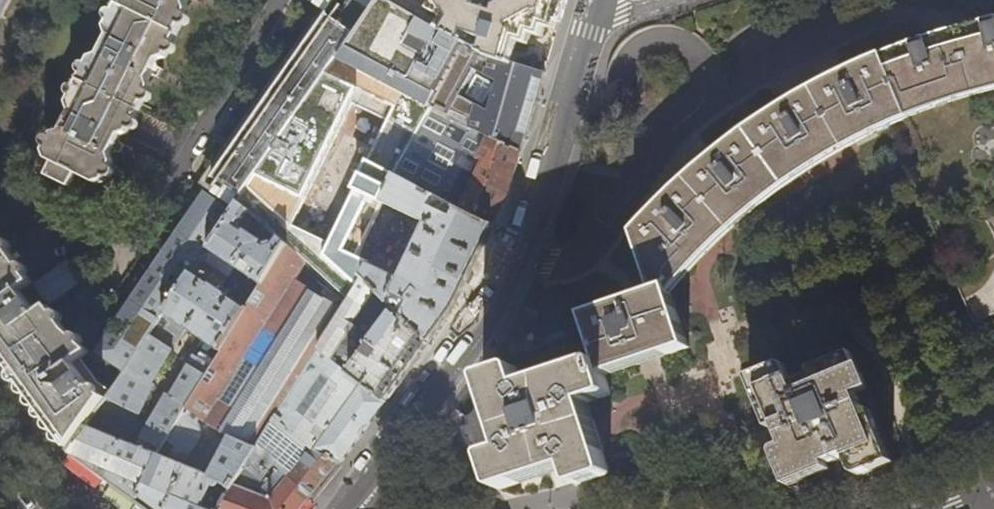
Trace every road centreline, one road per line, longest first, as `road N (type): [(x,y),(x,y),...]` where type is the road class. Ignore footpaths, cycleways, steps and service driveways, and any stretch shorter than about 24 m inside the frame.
road 1 (residential): [(344,508),(499,288),(542,188),(593,21)]

